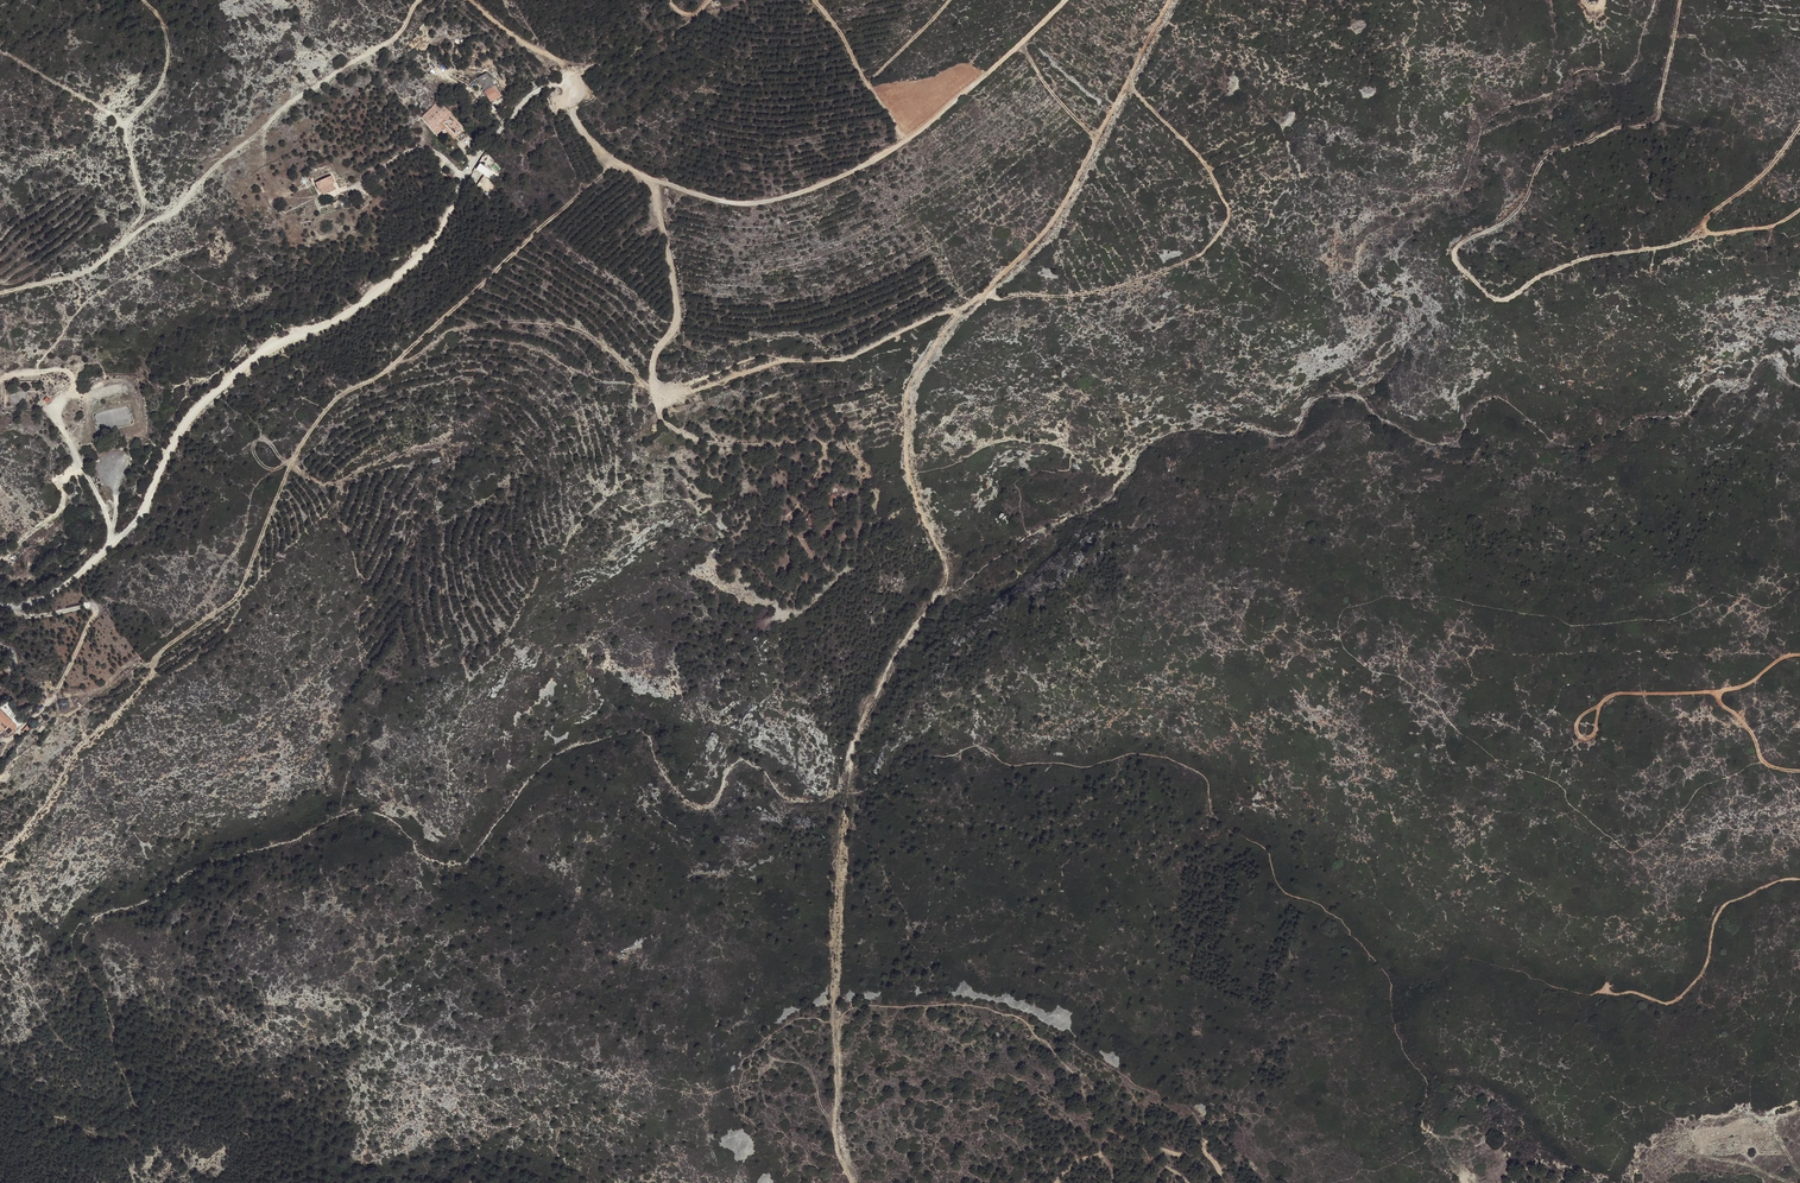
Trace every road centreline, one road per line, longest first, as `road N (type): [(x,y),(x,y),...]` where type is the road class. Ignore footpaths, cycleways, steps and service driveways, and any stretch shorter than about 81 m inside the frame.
road 1 (track): [(789,533),(824,452),(821,442),(726,447),(684,436),(662,421),(654,366),(677,326),(675,280),(650,179),(614,159),(567,109),(555,58),(471,0)]
road 2 (track): [(1799,210),(1773,227),(1577,261),(1501,300),(1455,259),(1459,245),(1521,209),(1553,154),(1618,128),(1659,122),(1681,0)]
road 3 (track): [(395,363),(431,350),(446,331),(534,322),(598,341),(627,361),(654,397),(781,360),(851,357),(961,308)]
road 4 (track): [(419,0),(395,37),(274,115),(173,213),(94,268),(0,292)]
road 5 (track): [(0,858),(79,752),(143,691),(167,647),(239,595),(290,461)]
road 6 (track): [(356,184),(416,149),(438,154),(463,178),(445,224),(385,287),(342,317),(273,343),(214,393)]
road 7 (track): [(982,291),(1006,299),(1134,283),(1200,255),(1229,220),(1210,174),(1128,78)]
road 8 (track): [(1020,44),(883,155),(781,199),(719,202),(650,179)]
road 9 (track): [(854,1182),(834,1128),(844,818)]
road 10 (track): [(214,393),(181,430),(128,530),(77,578),(36,602),(8,606)]
road 11 (track): [(395,363),(614,159)]
road 12 (track): [(151,667),(130,664),(87,695),(69,694),(59,688),(92,606),(28,615),(8,606)]
road 13 (track): [(110,547),(109,523),(49,410),(74,386),(71,372),(0,380)]
road 14 (track): [(122,242),(144,206),(127,123),(158,88),(167,60),(165,33),(142,0)]
road 15 (track): [(214,393),(227,402),(222,432),(269,443),(290,461),(327,408),(395,363)]
road 16 (track): [(1623,992),(1679,1000),(1709,963),(1715,922),(1727,904),(1799,880)]
road 17 (track): [(961,308),(1058,212),(1096,137)]
road 18 (track): [(1799,651),(1720,691),(1763,762),(1799,771)]
road 19 (track): [(1720,693),(1618,694),(1577,719),(1582,739),(1592,736),(1598,716)]
road 20 (track): [(1057,1182),(1069,1166),(1119,1149),(1210,1156),(1223,1182)]
road 21 (track): [(901,142),(866,84),(949,0)]
road 22 (track): [(1065,0),(1020,44),(1096,137)]
road 23 (track): [(1170,0),(1096,137)]
road 24 (track): [(1702,235),(1711,214),(1767,170),(1799,127)]
road 25 (track): [(0,51),(126,128)]
road 26 (track): [(463,178),(529,95),(567,85)]

